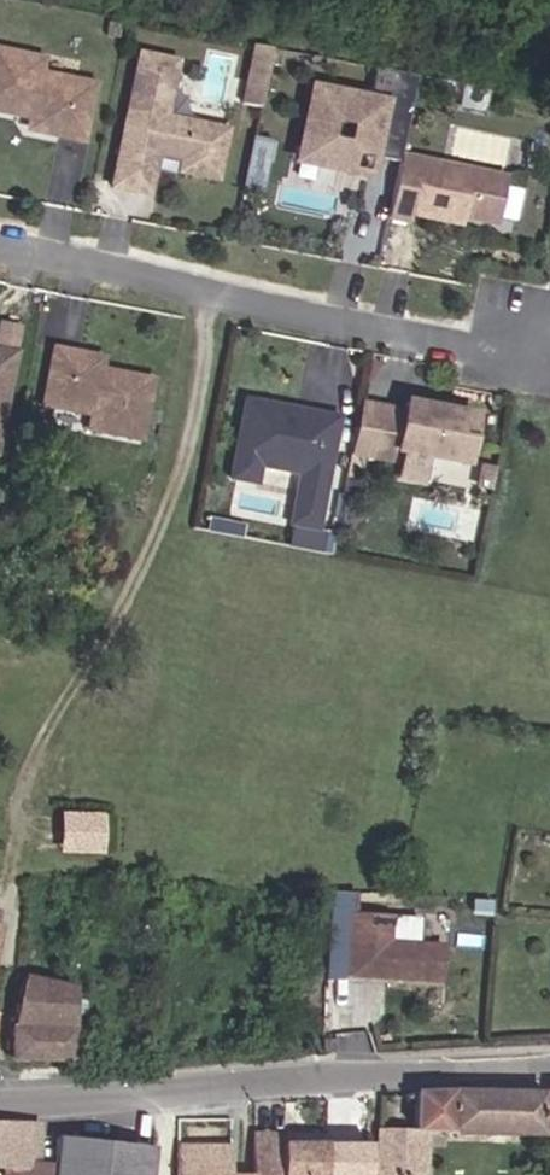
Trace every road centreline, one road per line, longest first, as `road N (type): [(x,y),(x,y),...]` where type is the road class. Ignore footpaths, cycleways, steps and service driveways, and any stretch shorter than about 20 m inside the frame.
road 1 (tertiary): [(0,1100),(91,1101),(549,1067)]
road 2 (residential): [(0,249),(484,348),(533,343)]

